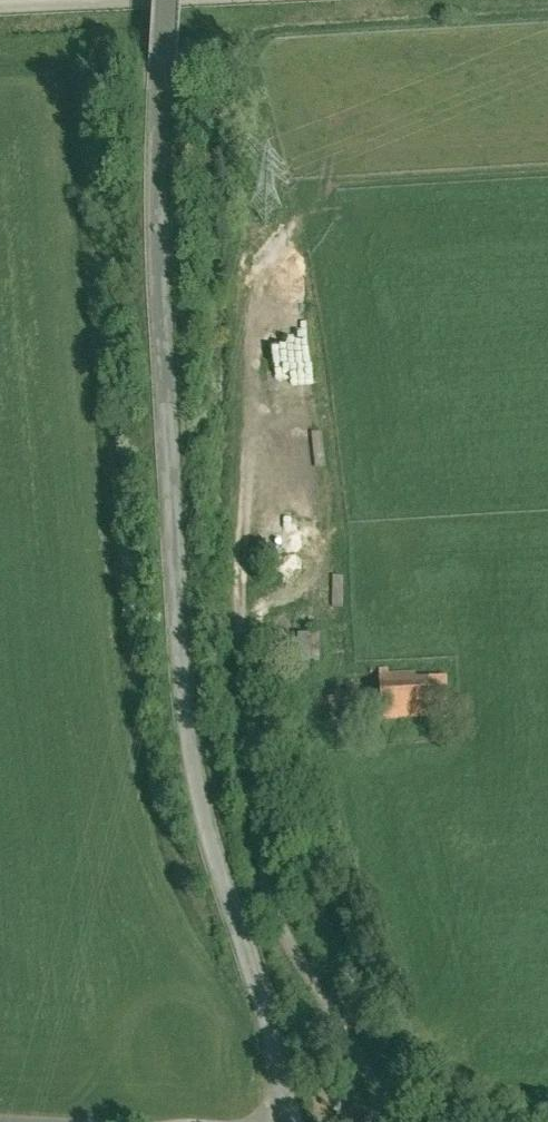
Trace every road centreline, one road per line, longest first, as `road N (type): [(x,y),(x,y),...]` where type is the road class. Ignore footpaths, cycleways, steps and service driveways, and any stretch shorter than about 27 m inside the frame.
road 1 (residential): [(168,0),(164,182),(194,755),(288,1121)]
road 2 (track): [(374,1121),(364,1068),(285,943),(264,887),(238,662),(238,573)]

